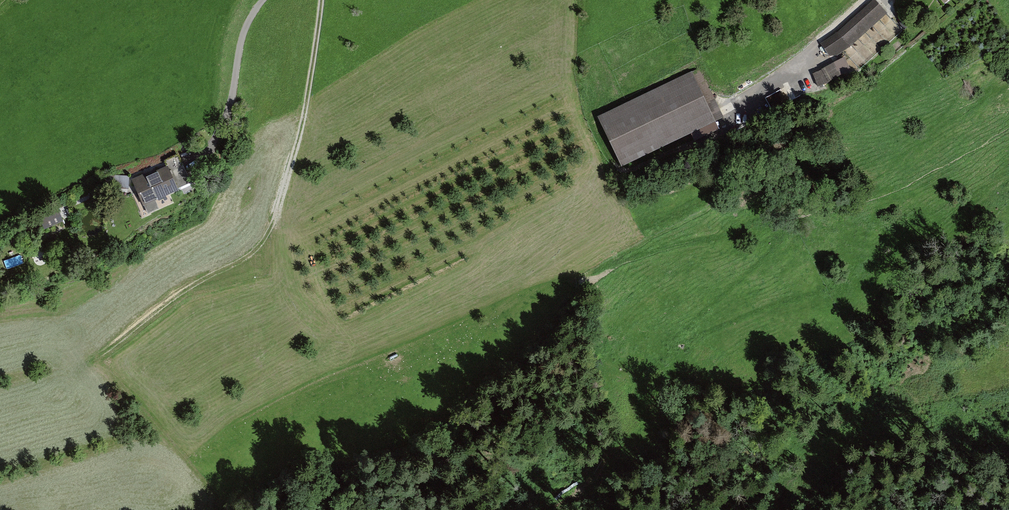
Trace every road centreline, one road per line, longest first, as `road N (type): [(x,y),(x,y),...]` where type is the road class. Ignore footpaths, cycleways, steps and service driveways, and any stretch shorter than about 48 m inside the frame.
road 1 (track): [(322,0),(309,100),(275,218)]
road 2 (track): [(275,218),(260,246),(169,299),(106,351)]
road 3 (track): [(264,0),(240,46),(216,144),(203,159)]
road 4 (track): [(741,97),(864,0)]

